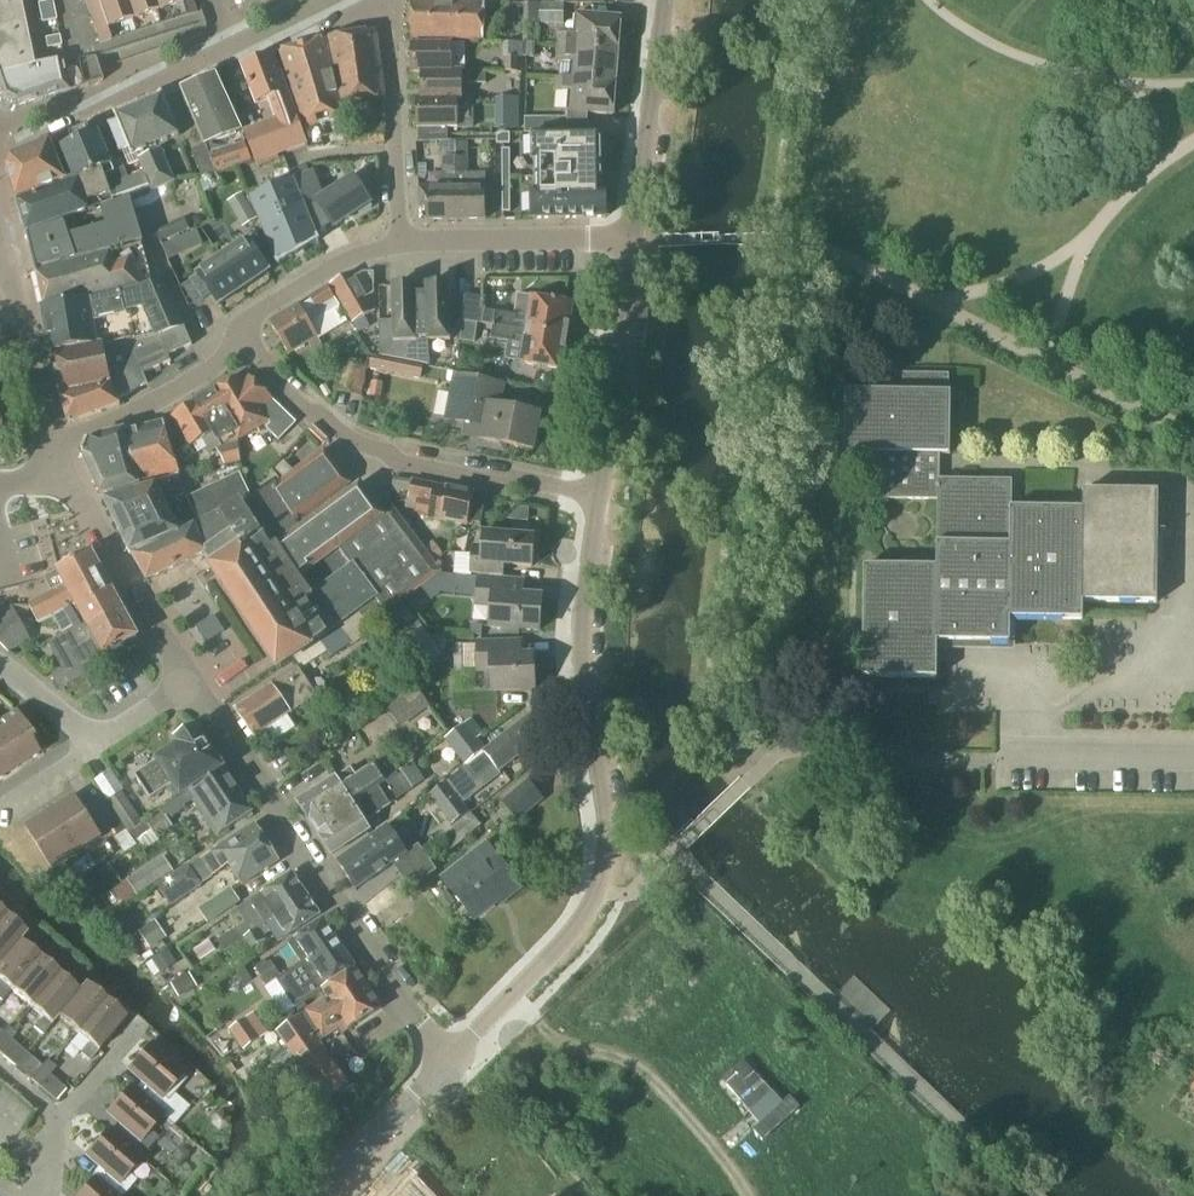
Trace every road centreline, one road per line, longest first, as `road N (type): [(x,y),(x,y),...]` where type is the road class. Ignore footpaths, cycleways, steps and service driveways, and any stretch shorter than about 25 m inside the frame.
road 1 (residential): [(597,494),(580,654),(604,883),(585,926),(452,1066)]
road 2 (residential): [(188,686),(452,1066)]
road 3 (residential): [(597,494),(358,452),(246,324)]
road 4 (residential): [(0,158),(324,0)]
road 5 (residential): [(188,686),(56,458)]
road 6 (residential): [(631,244),(597,494)]
road 7 (residential): [(631,244),(663,0)]
road 8 (residential): [(402,243),(399,0)]
road 9 (residential): [(56,458),(82,431),(209,371),(246,324)]
road 10 (residential): [(402,243),(631,244)]
road 11 (residential): [(0,256),(56,458)]
road 12 (residential): [(996,756),(1193,757)]
road 13 (residential): [(0,903),(144,1031)]
road 14 (residential): [(452,1066),(323,1195)]
road 15 (residential): [(246,324),(320,267),(402,243)]
road 16 (residential): [(0,658),(99,749)]
road 17 (residential): [(59,1121),(144,1031)]

